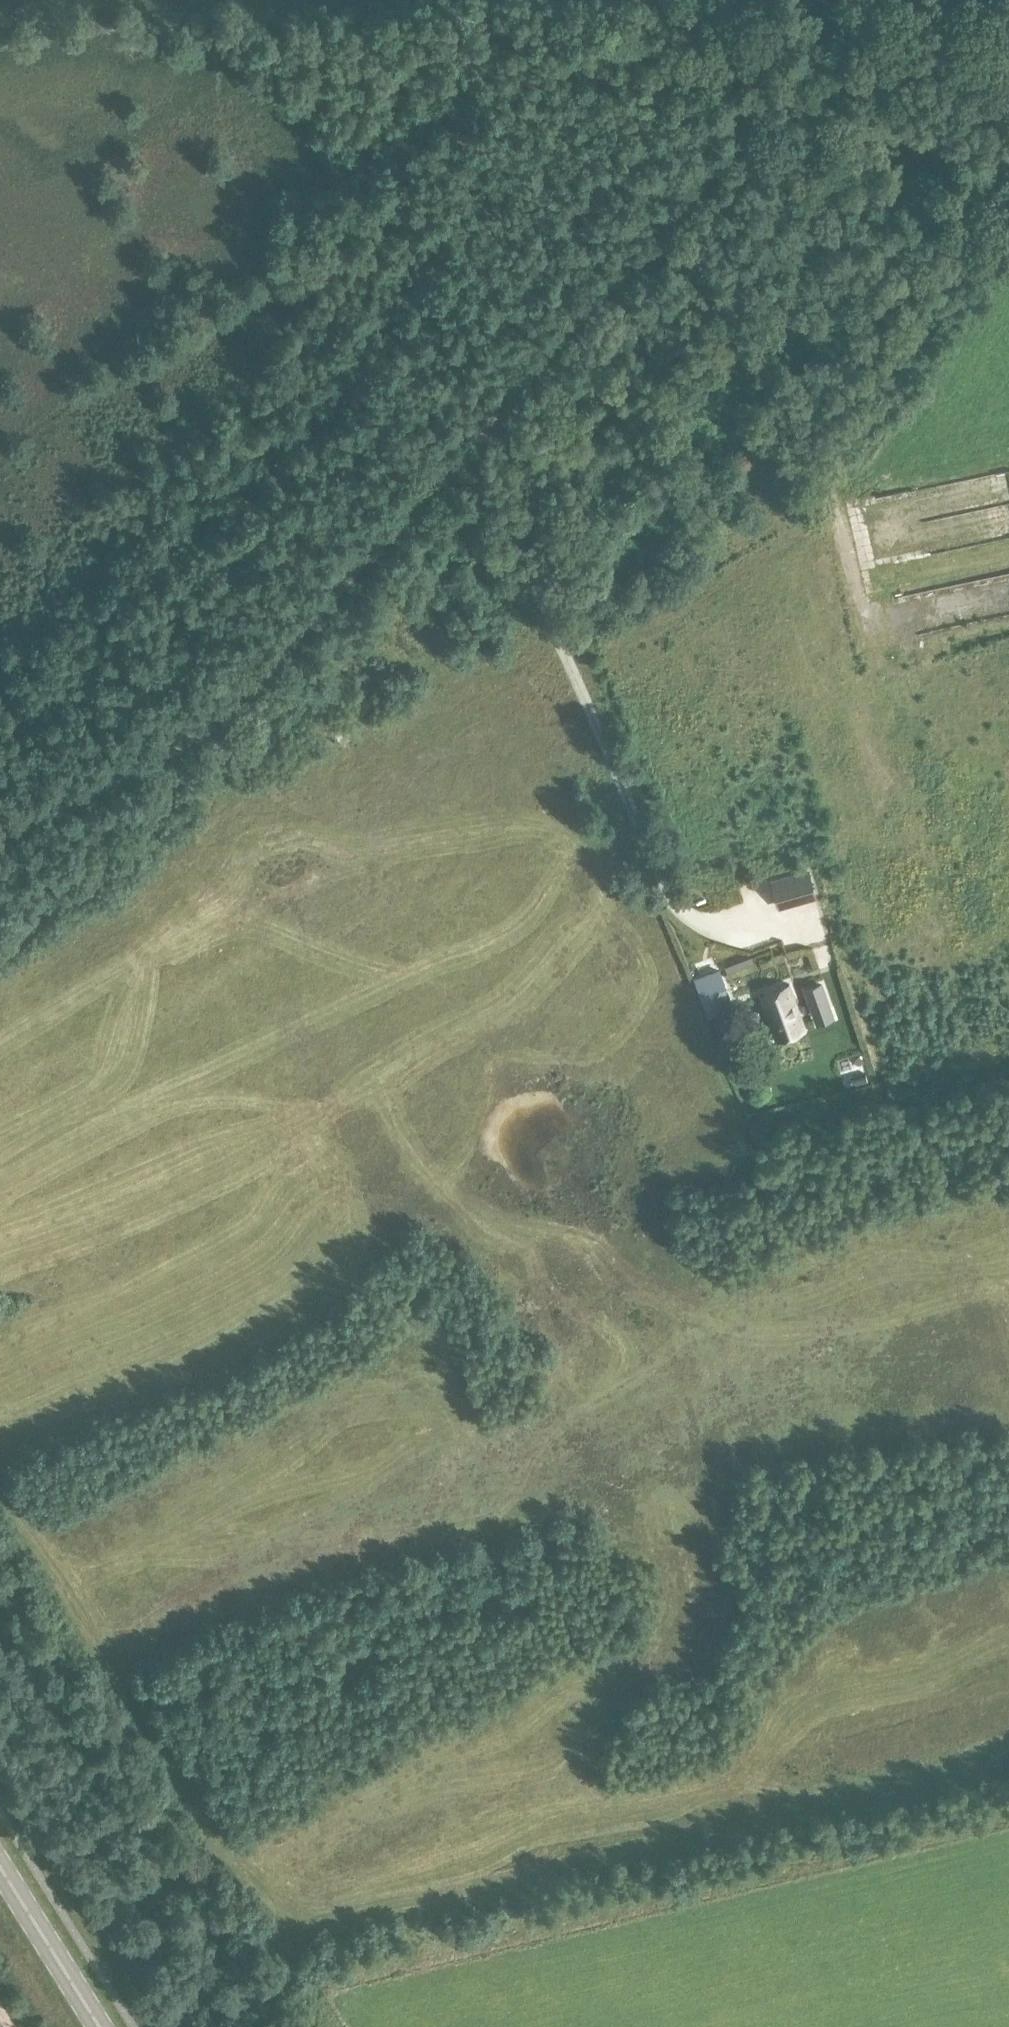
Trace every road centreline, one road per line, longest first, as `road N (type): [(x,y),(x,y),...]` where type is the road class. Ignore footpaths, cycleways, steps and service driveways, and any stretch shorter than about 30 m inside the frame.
road 1 (track): [(0,831),(169,752),(217,713),(769,107),(846,67),(1008,49)]
road 2 (track): [(662,220),(830,491),(874,644)]
road 3 (primary): [(95,2026),(0,1873)]

